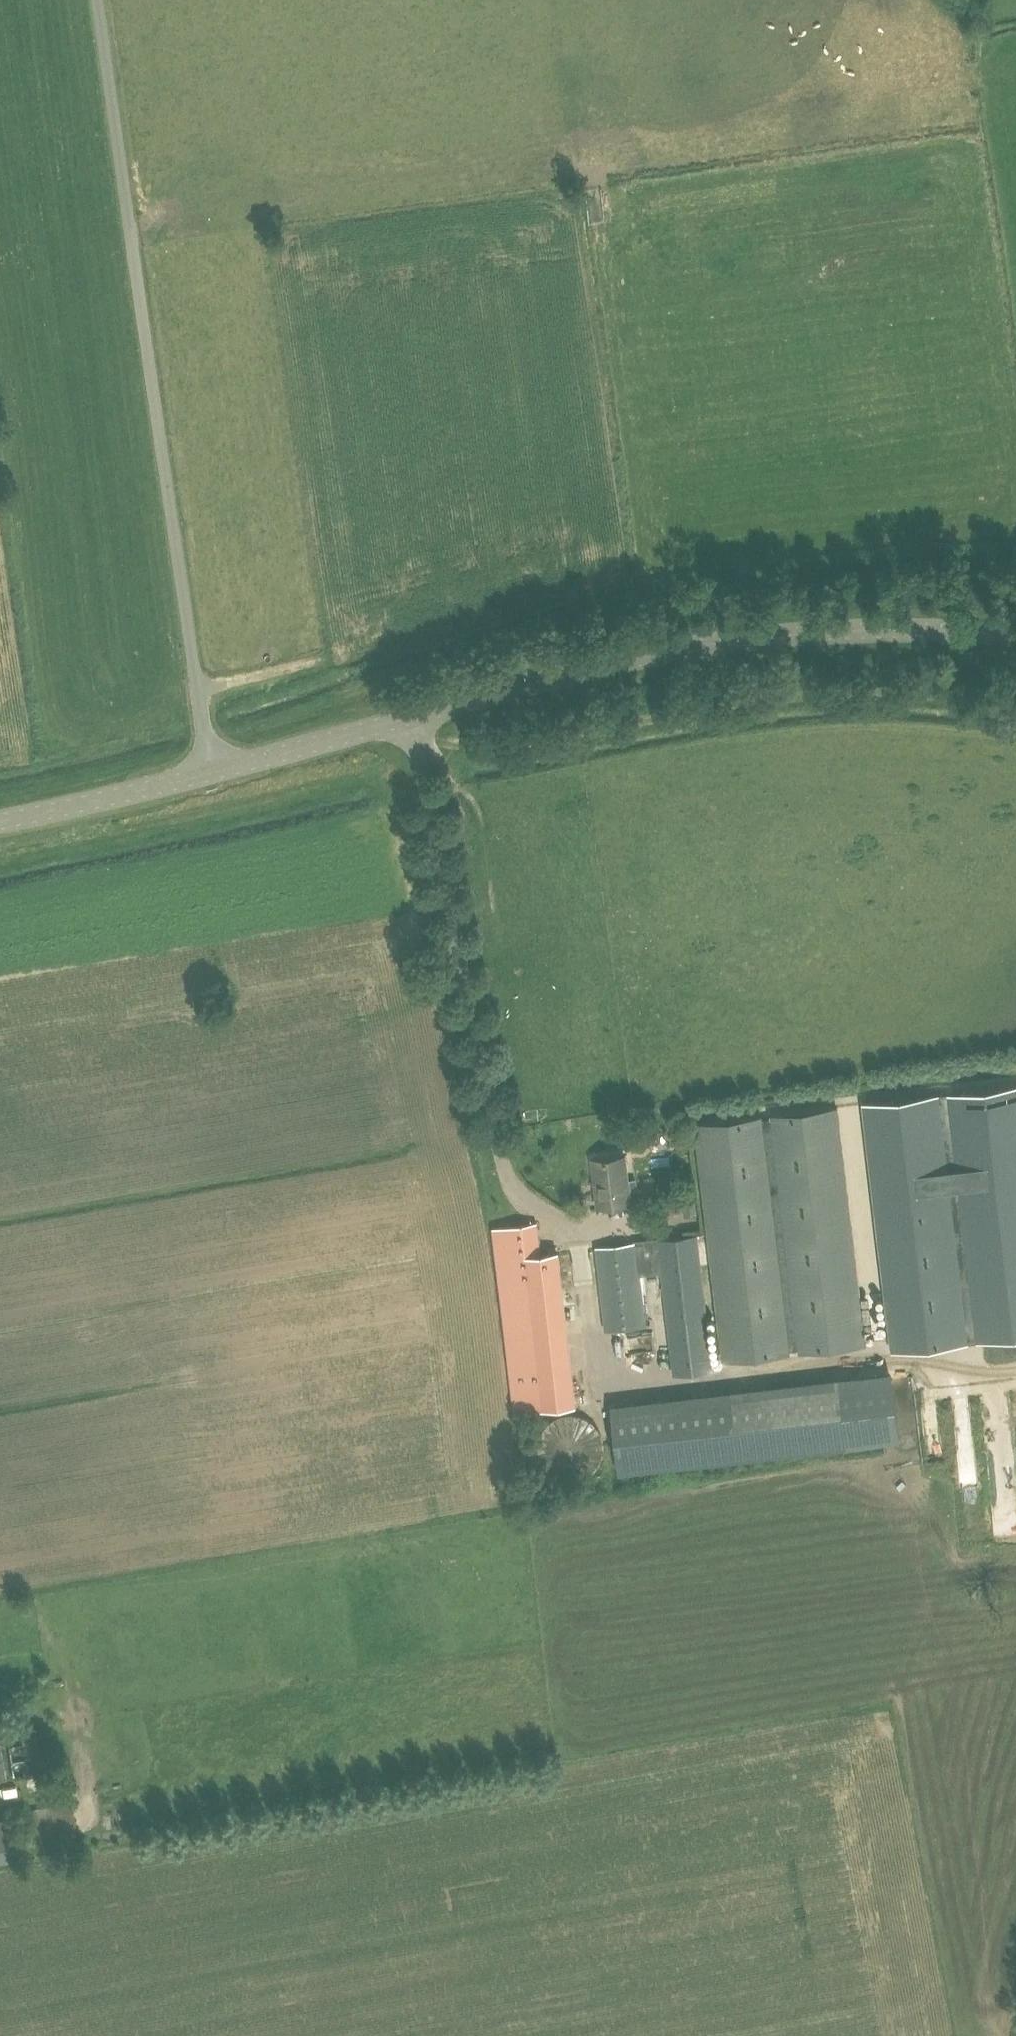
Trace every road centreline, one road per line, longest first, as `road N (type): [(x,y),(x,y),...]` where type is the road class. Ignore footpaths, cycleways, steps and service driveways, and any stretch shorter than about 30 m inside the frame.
road 1 (unclassified): [(215,769),(692,646),(828,628),(1015,634)]
road 2 (unclassified): [(215,769),(102,0)]
road 3 (unclassified): [(0,820),(215,769)]

